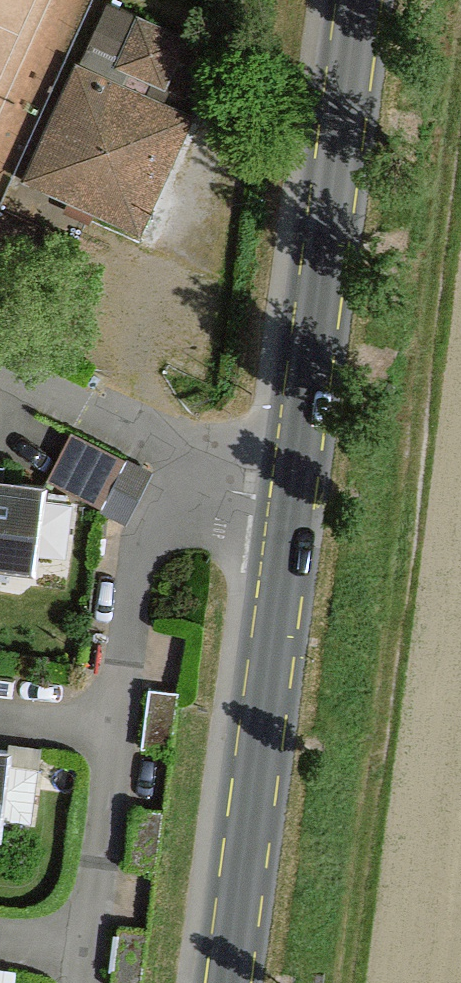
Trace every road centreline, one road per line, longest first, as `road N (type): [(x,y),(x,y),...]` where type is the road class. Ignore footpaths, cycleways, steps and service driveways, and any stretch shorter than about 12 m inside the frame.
road 1 (track): [(460,26),(340,982)]
road 2 (secondary): [(293,513),(361,0)]
road 3 (secondary): [(234,982),(293,513)]
road 4 (residential): [(293,513),(0,367)]

